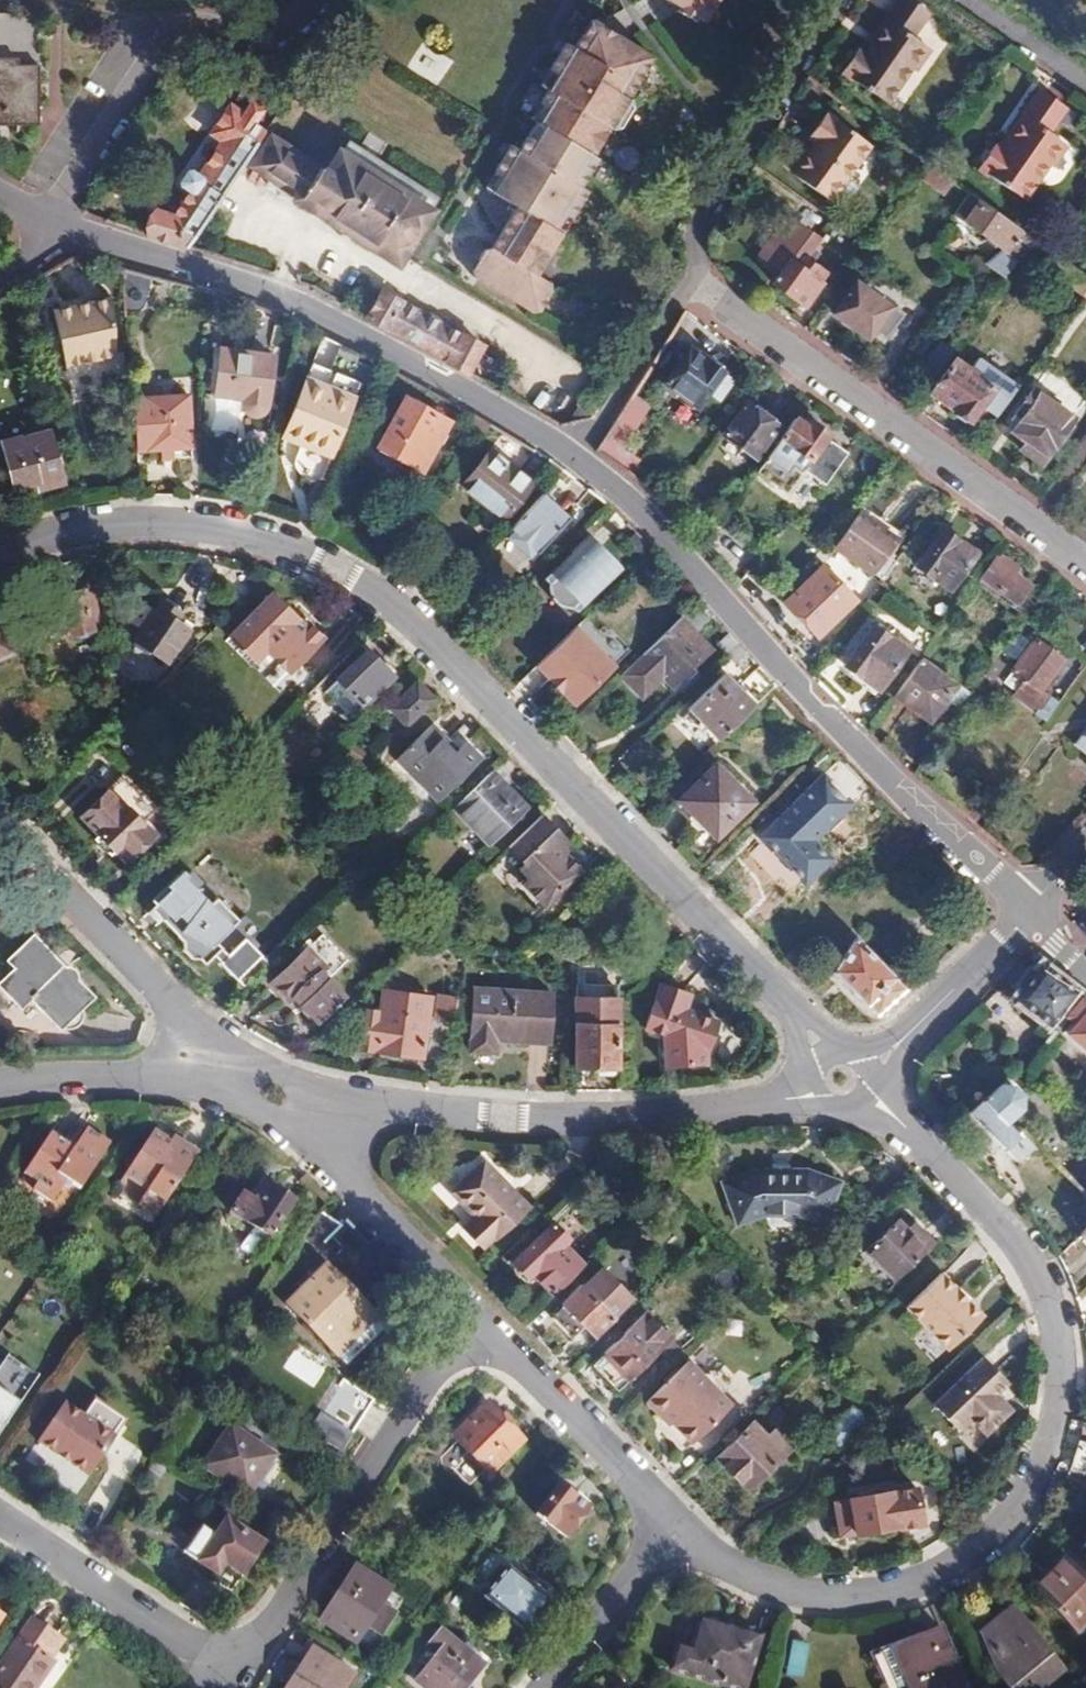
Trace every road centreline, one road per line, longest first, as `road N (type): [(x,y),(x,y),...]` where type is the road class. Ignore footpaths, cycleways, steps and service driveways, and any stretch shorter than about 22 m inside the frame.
road 1 (residential): [(0,568),(162,529),(298,556),(414,631),(853,1084)]
road 2 (residential): [(677,1523),(743,1575),(818,1597),(890,1592),(960,1565),(1020,1513),(1053,1439),(1062,1372),(1045,1294),(1010,1227),(853,1084)]
road 3 (unclassified): [(1030,918),(584,460)]
road 4 (residential): [(853,1084),(667,1125),(259,1091)]
road 5 (unclassified): [(584,460),(311,302),(69,230)]
road 6 (residential): [(1085,556),(696,274)]
road 7 (residential): [(480,1315),(229,1672)]
road 8 (residential): [(69,230),(180,41),(284,42),(316,0)]
road 9 (residential): [(0,826),(259,1091)]
road 10 (residential): [(259,1091),(480,1315)]
road 11 (residential): [(696,274),(705,220),(841,0)]
road 12 (residential): [(480,1315),(677,1523)]
road 13 (residential): [(229,1672),(0,1517)]
road 14 (residential): [(259,1091),(123,1074),(0,1082)]
road 15 (residential): [(1030,918),(853,1084)]
road 16 (residential): [(584,460),(696,274)]
road 17 (residential): [(677,1523),(544,1687)]
road 18 (residential): [(1085,86),(963,0)]

